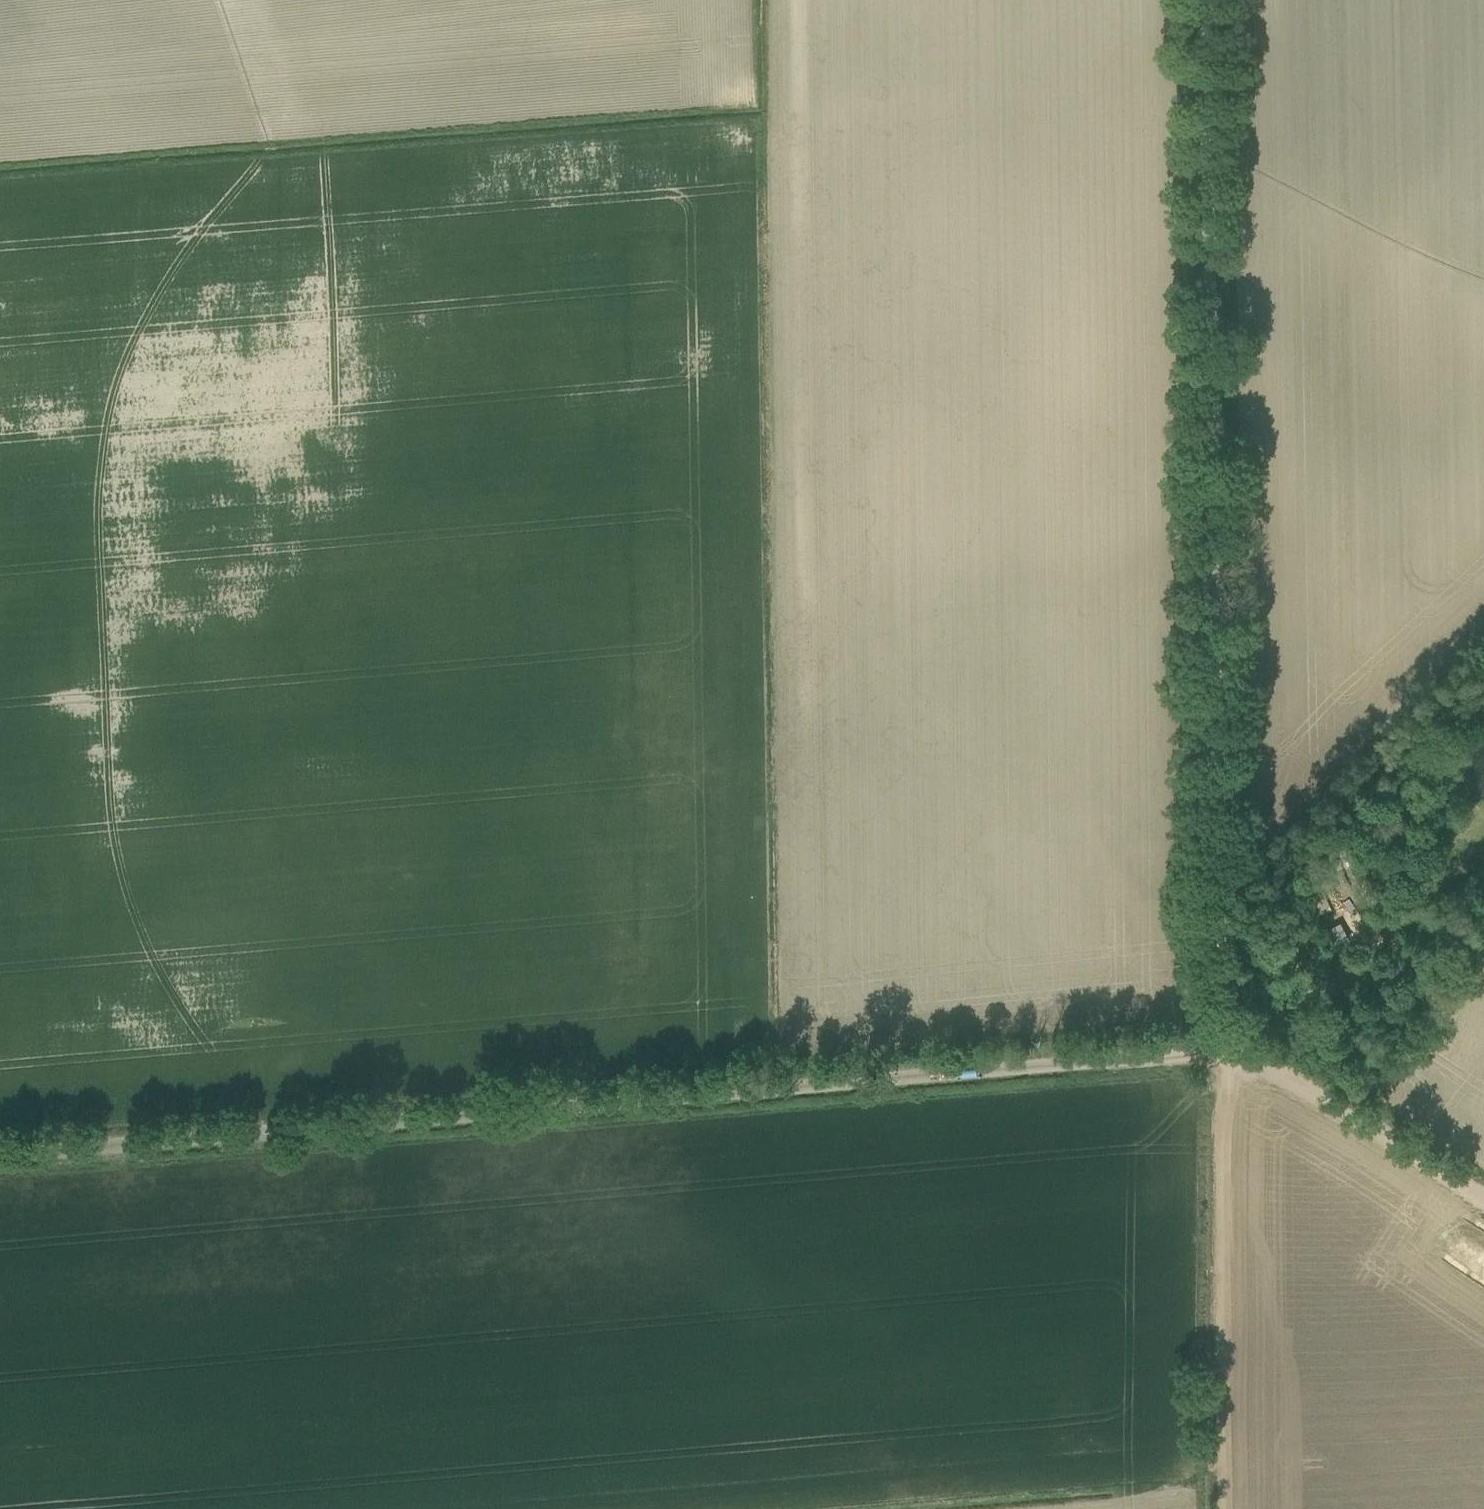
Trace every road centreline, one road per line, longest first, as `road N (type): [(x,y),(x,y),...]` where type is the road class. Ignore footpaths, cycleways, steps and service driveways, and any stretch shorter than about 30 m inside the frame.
road 1 (unclassified): [(0,1154),(1182,1054),(1214,1041),(1205,0)]
road 2 (track): [(1227,1508),(1225,1069),(1214,1041)]
road 3 (track): [(1483,1206),(1259,1059),(1214,1041)]

